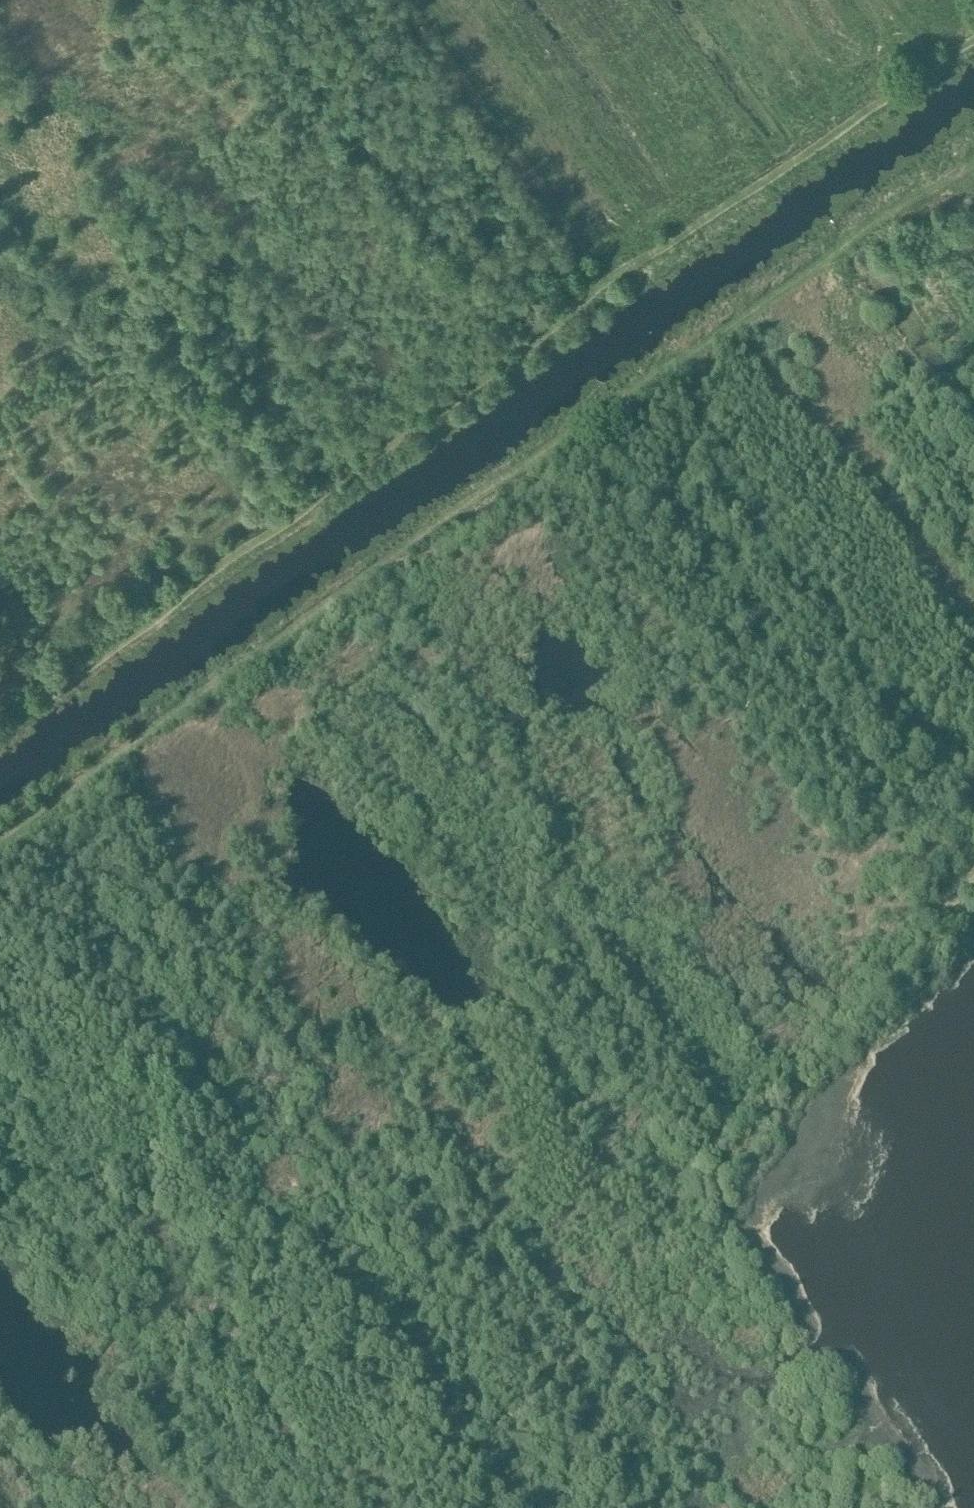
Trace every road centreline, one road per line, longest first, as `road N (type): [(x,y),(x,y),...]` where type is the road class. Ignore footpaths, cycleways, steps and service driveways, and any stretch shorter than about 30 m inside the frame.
road 1 (track): [(723,323),(973,150)]

